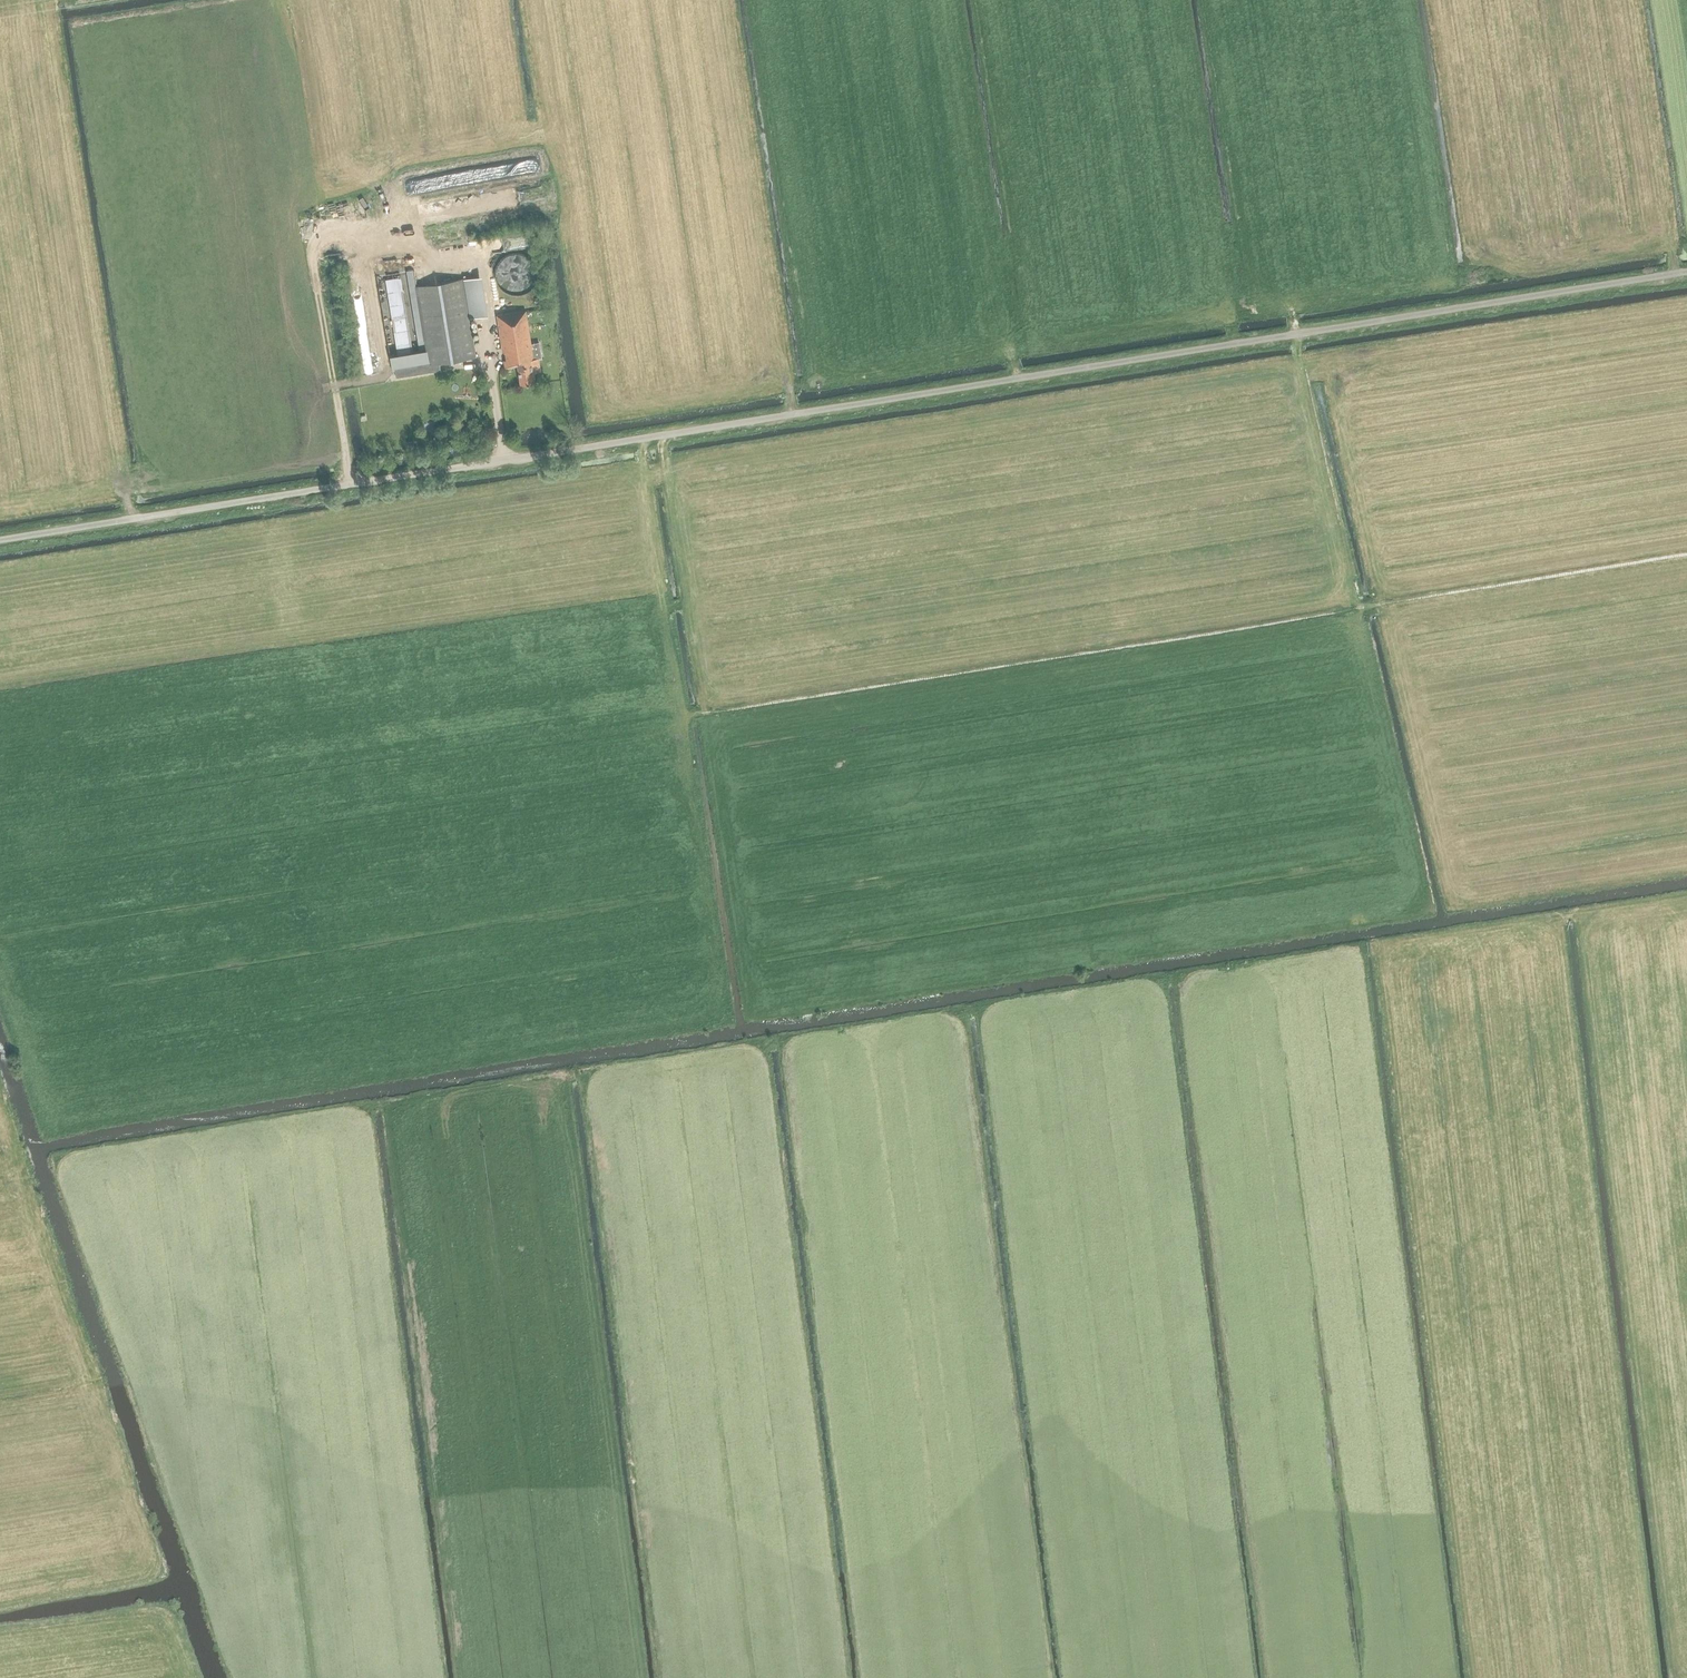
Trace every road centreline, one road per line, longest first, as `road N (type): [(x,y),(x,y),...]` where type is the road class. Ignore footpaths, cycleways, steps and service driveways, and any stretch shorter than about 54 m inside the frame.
road 1 (unclassified): [(0,540),(1686,272)]

